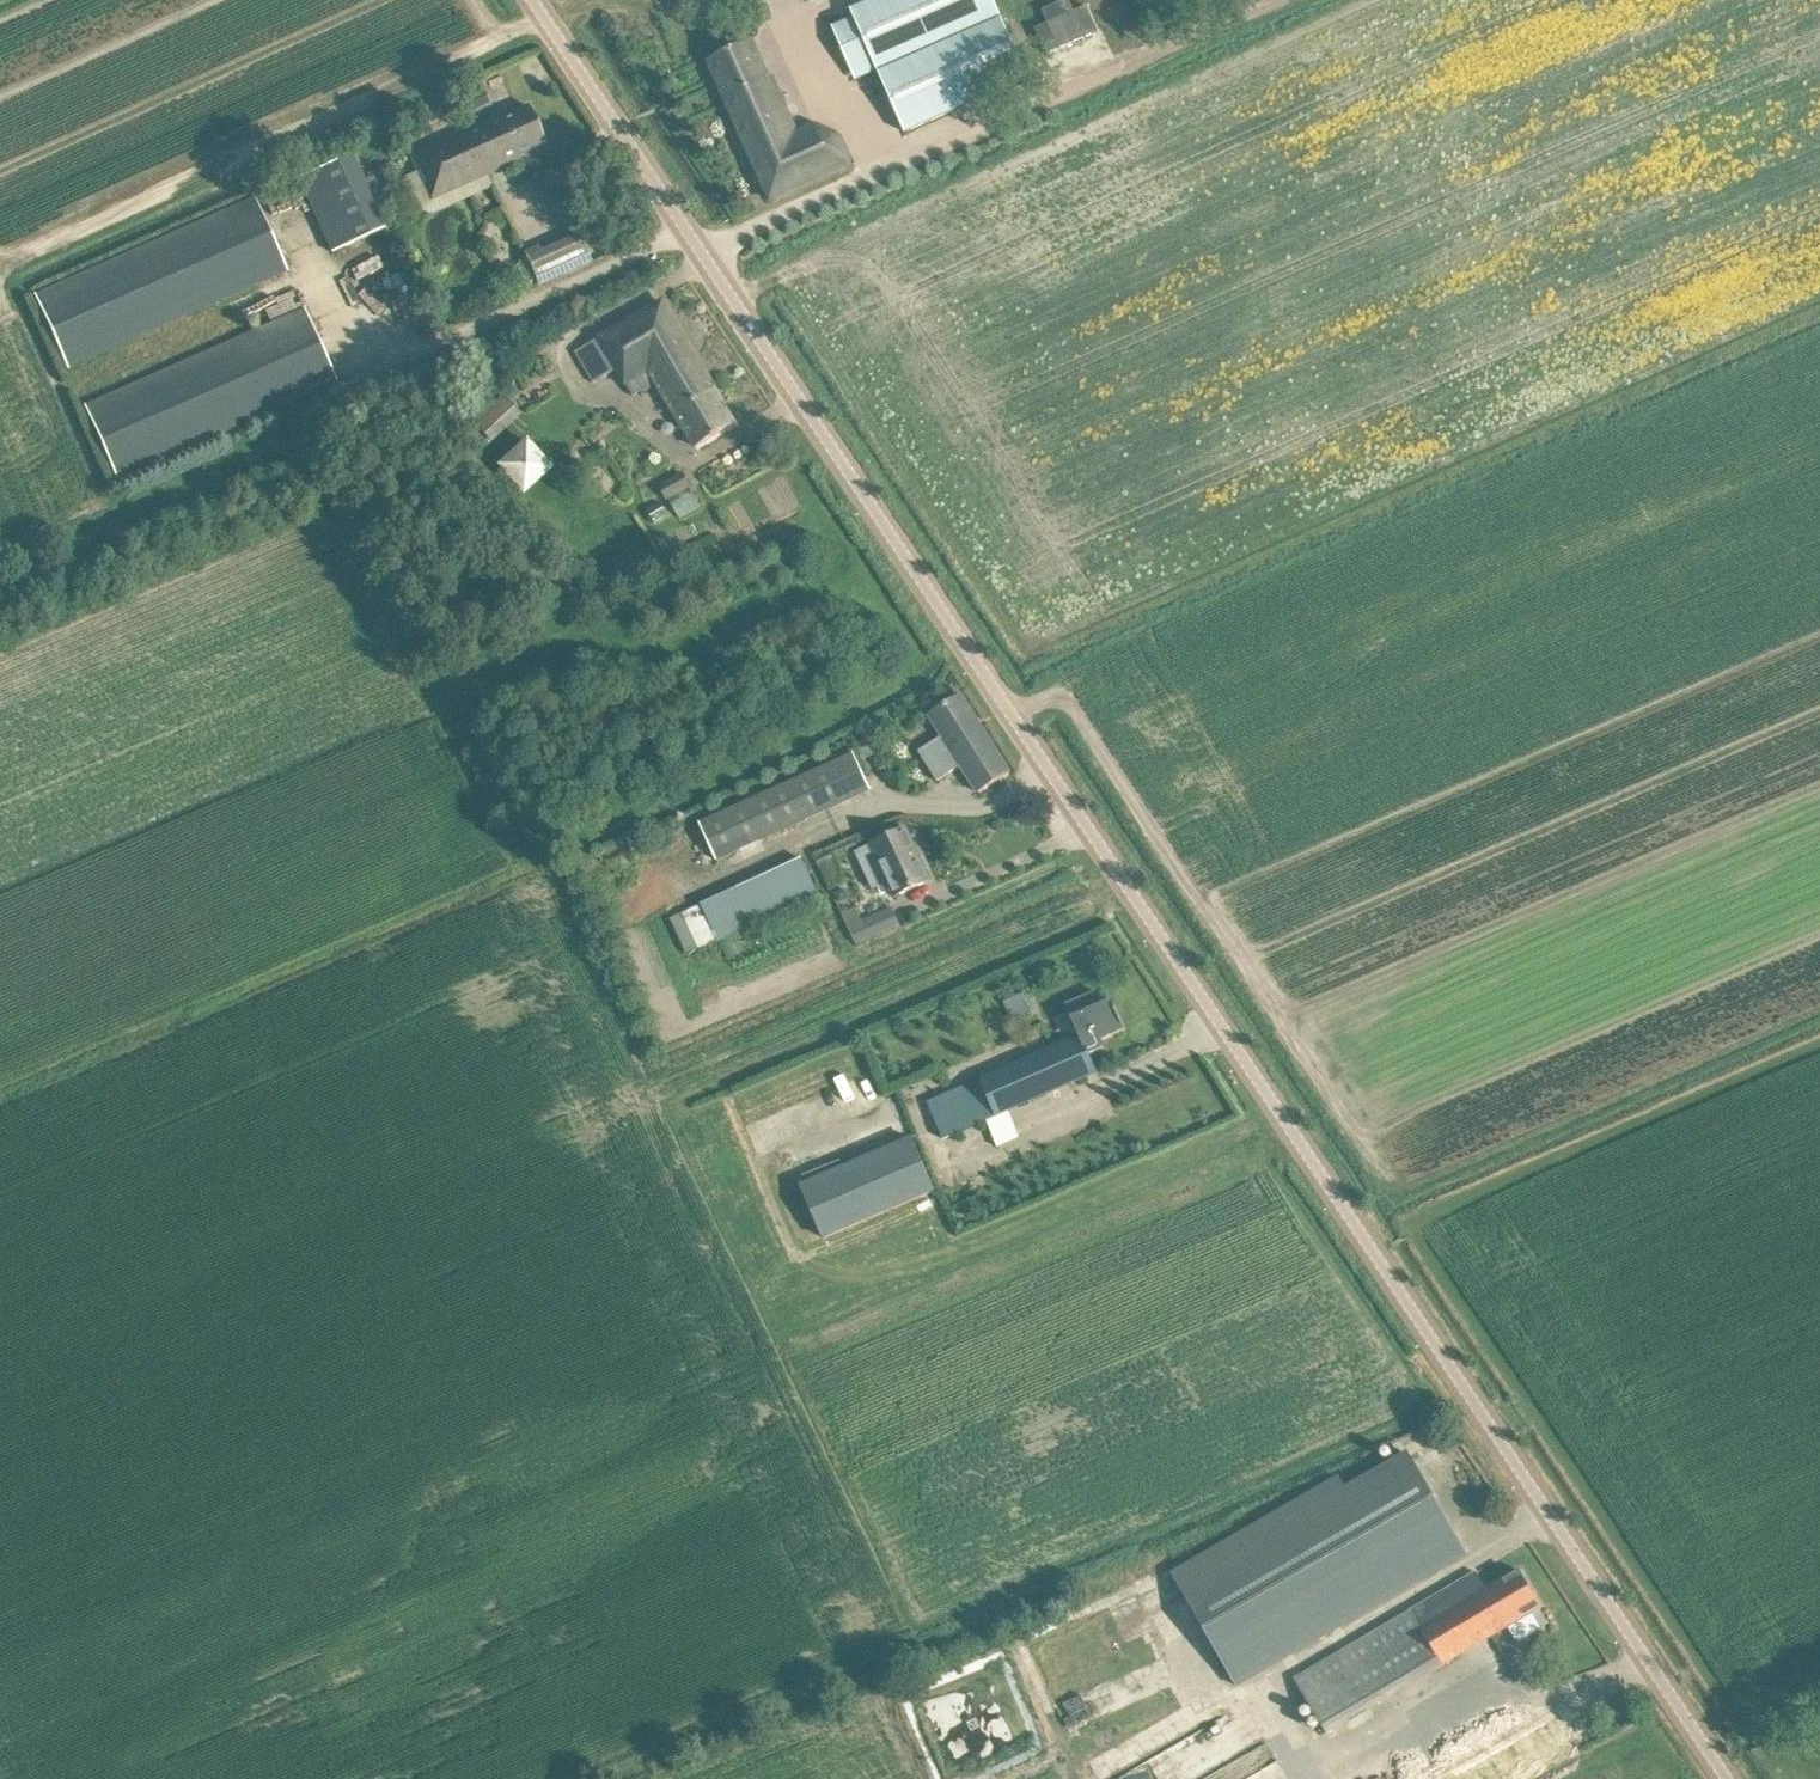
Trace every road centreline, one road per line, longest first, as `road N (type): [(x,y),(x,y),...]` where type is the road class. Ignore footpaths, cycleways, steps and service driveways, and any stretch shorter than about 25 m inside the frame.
road 1 (tertiary): [(1725,1778),(532,0)]

